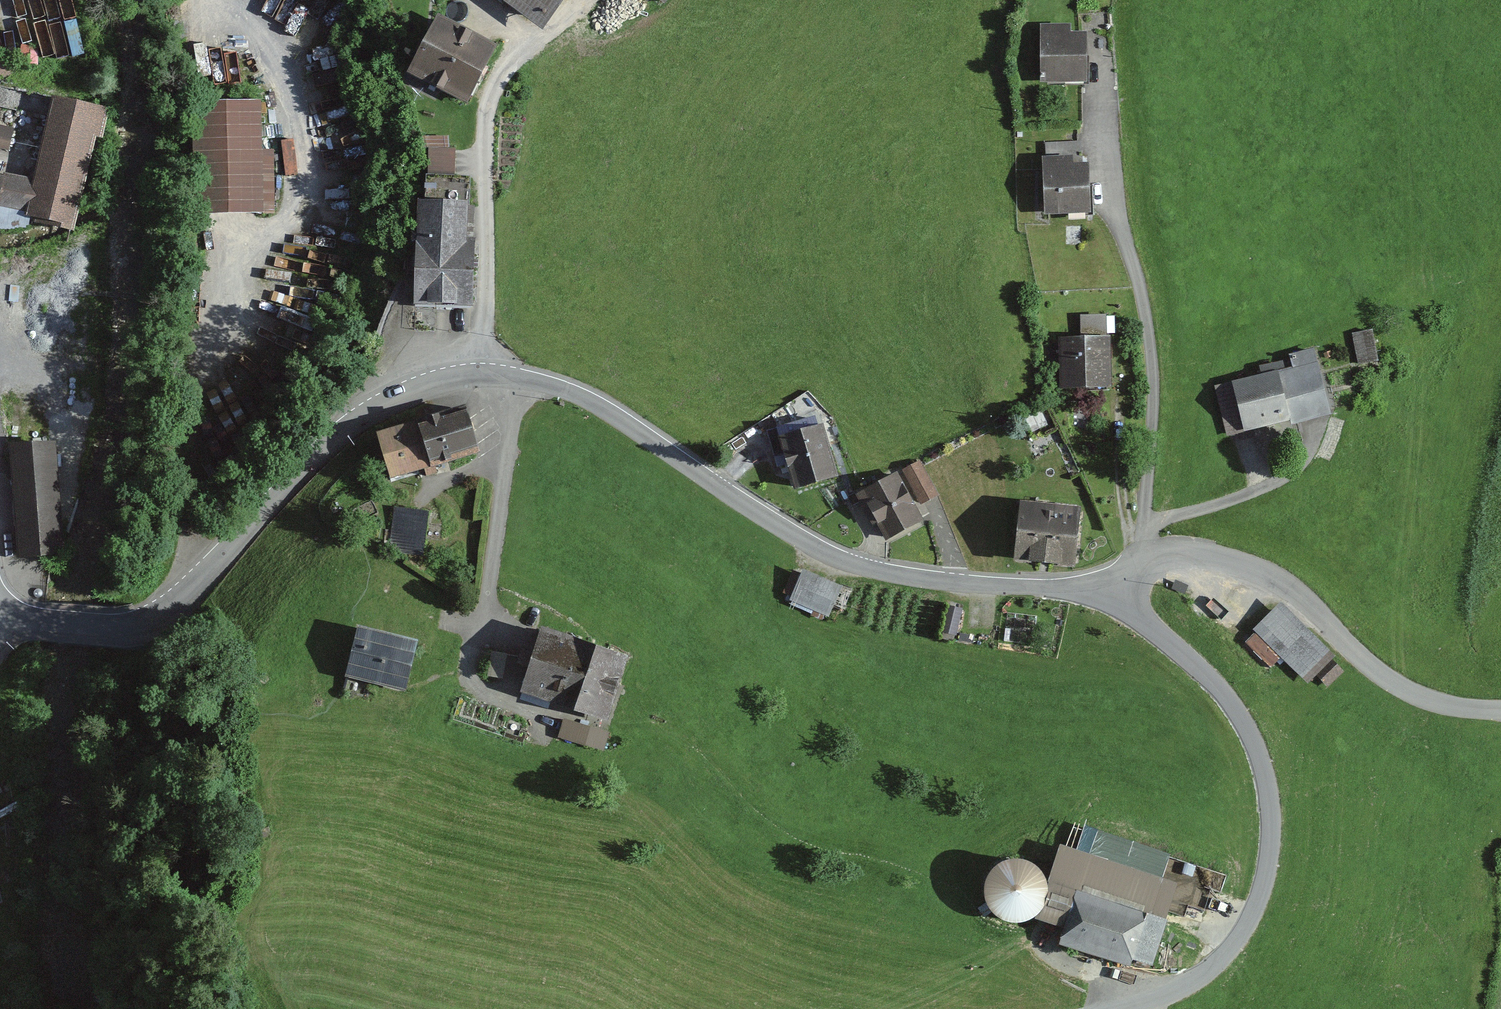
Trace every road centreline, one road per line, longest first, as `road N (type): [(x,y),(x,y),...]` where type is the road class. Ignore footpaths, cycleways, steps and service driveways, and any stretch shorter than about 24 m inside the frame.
road 1 (unclassified): [(0,598),(43,612),(150,612),(173,601),(355,422),(424,384),(479,374),(535,379),(586,398),(831,554),(902,575),(1011,586),(1107,575)]
road 2 (unclassified): [(1104,1008),(1179,996),(1244,943),(1275,849),(1252,725),(1107,575)]
road 3 (unclassified): [(1107,575),(1176,552),(1240,563),(1288,585),(1391,684),(1448,707),(1500,709)]
road 4 (track): [(582,0),(488,98),(479,374)]
road 5 (track): [(0,818),(10,873),(0,934)]

